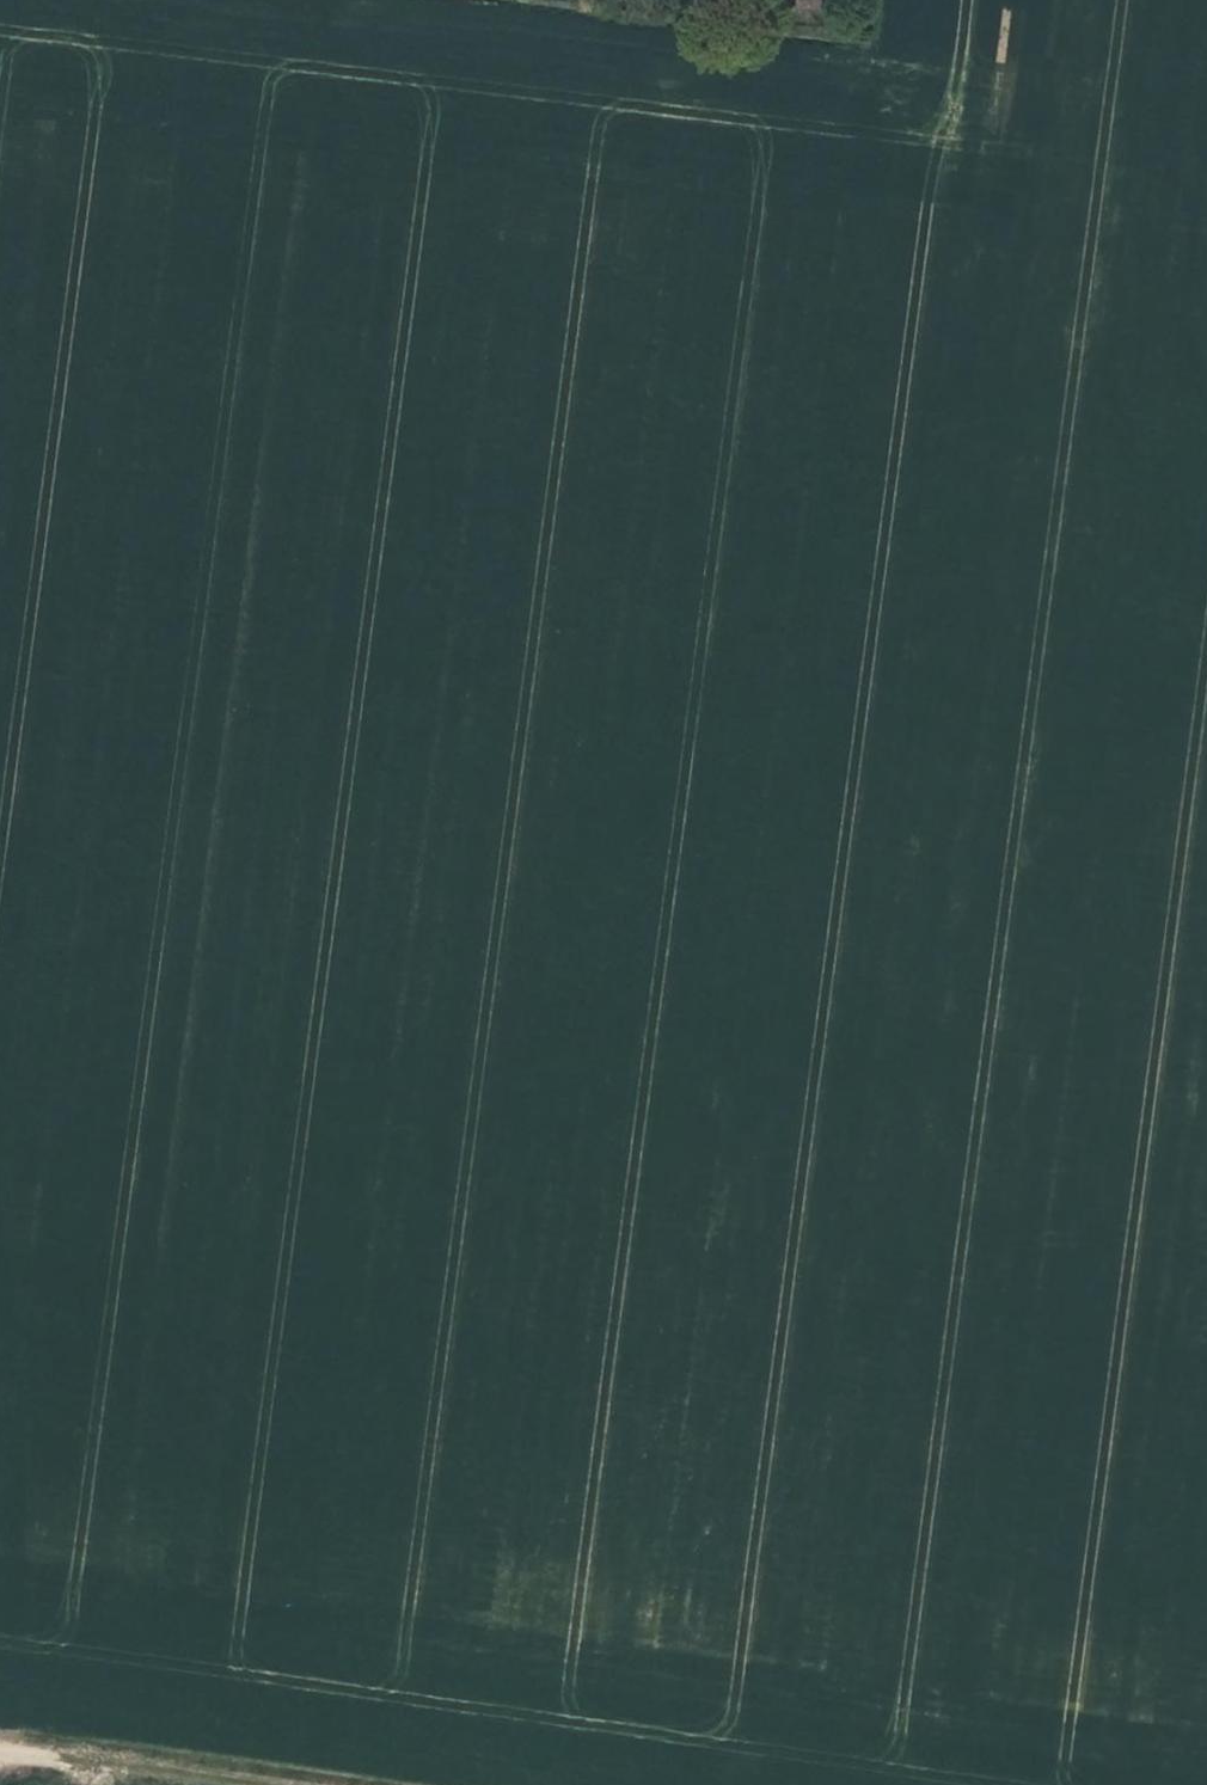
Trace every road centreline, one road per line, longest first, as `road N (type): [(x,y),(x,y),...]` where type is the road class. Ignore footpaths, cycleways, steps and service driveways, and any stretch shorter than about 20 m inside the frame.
road 1 (track): [(281,1784),(0,1745)]

